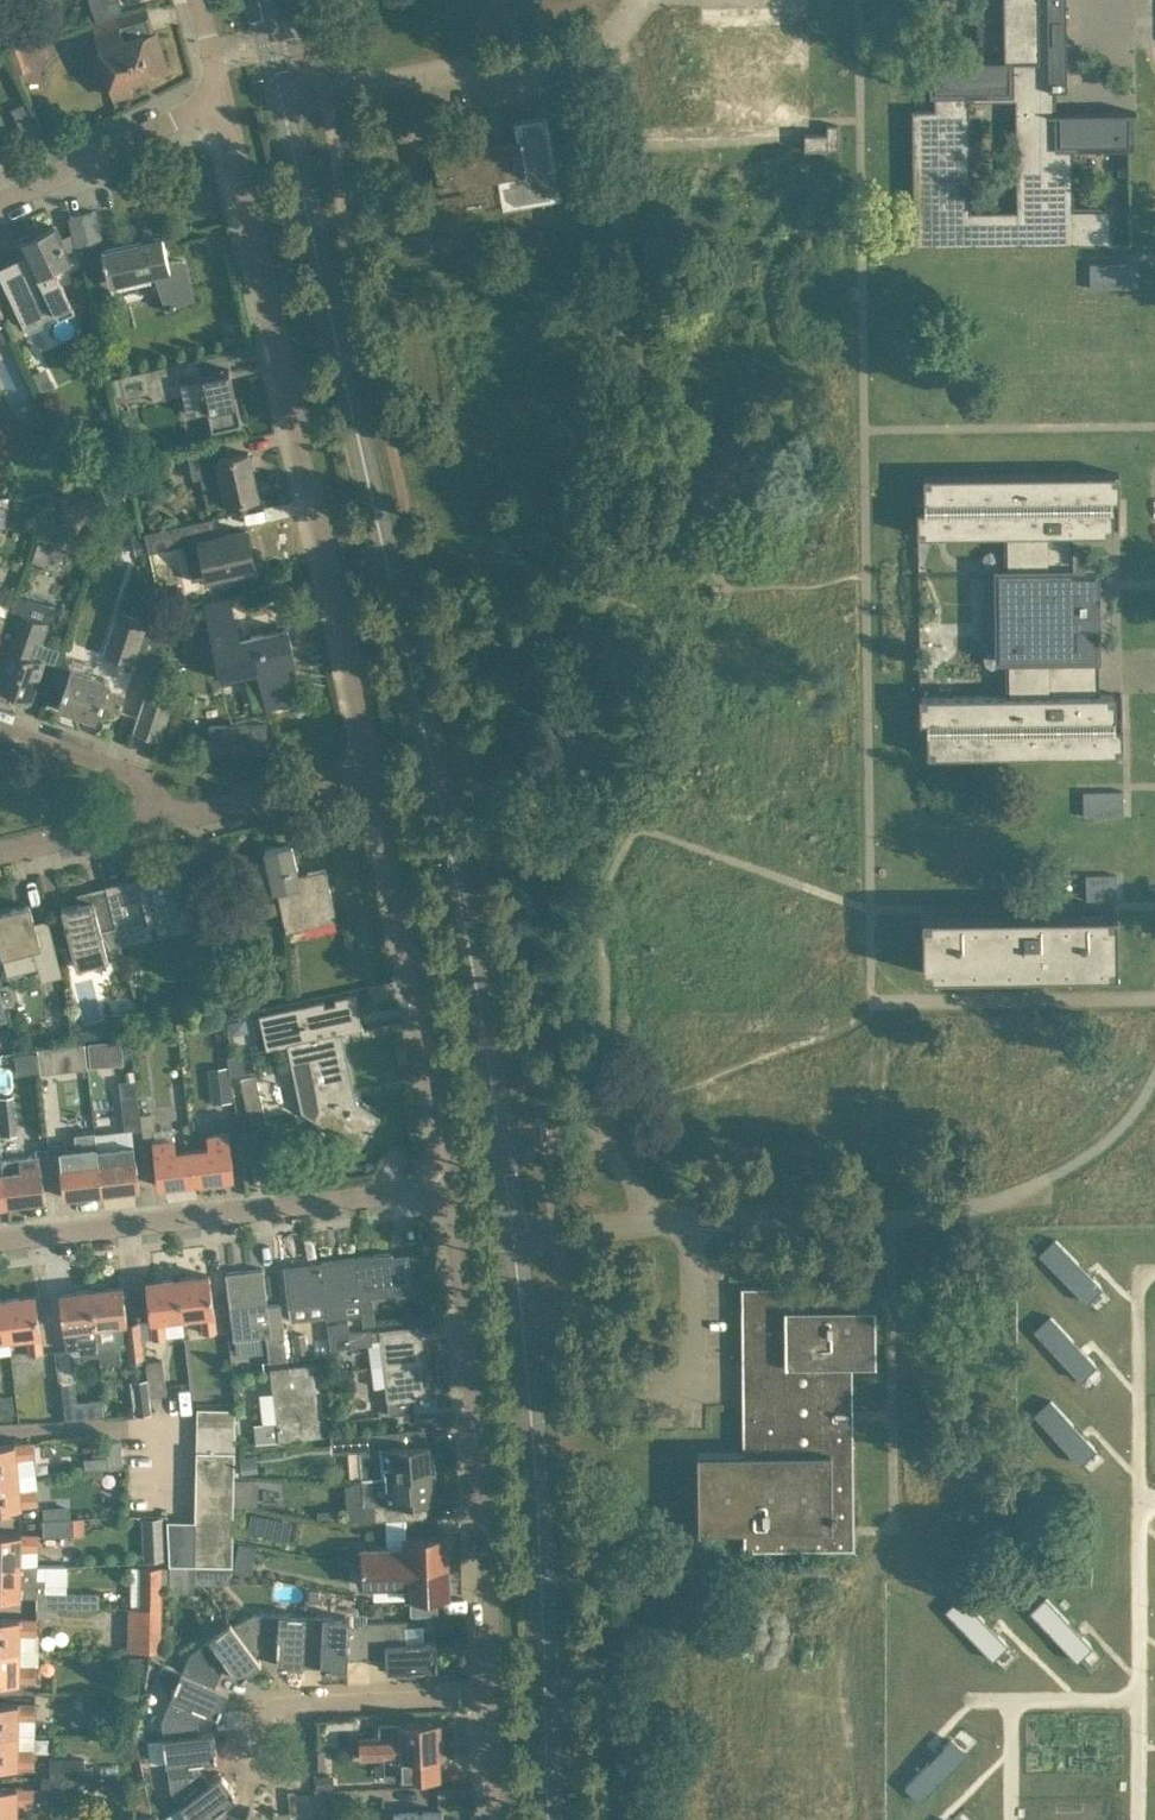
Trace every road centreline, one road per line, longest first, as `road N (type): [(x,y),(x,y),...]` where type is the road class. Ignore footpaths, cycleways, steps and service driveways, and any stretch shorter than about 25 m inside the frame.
road 1 (secondary): [(512,1233),(462,900),(285,103)]
road 2 (residential): [(492,1695),(473,1358),(457,1231),(431,1192),(0,1239)]
road 3 (residential): [(151,815),(196,815),(374,766),(223,100)]
road 4 (secondary): [(552,1819),(512,1233)]
road 5 (residential): [(607,542),(619,399),(614,48)]
road 6 (residential): [(655,1225),(896,1218),(991,1203),(1049,1177)]
road 7 (residential): [(285,103),(614,48)]
road 8 (residential): [(872,999),(1154,997)]
road 9 (residential): [(0,202),(223,100)]
road 10 (residential): [(295,1710),(492,1695)]
road 11 (residential): [(151,815),(138,774),(0,728)]
road 12 (residential): [(0,851),(151,815)]
road 13 (residential): [(295,1710),(296,1768),(272,1768),(257,1752),(254,1729),(268,1713)]
road 14 (residential): [(512,1233),(655,1225)]
road 15 (residential): [(497,1819),(492,1695)]

